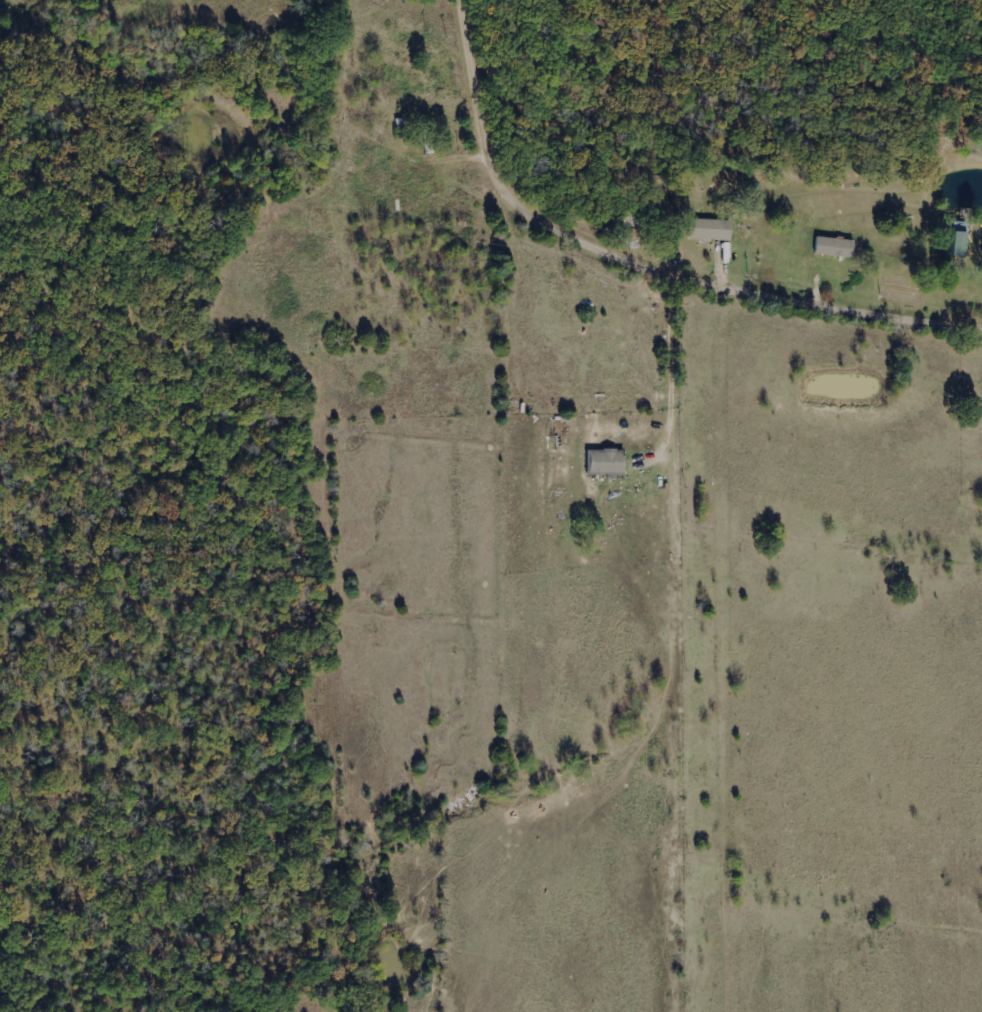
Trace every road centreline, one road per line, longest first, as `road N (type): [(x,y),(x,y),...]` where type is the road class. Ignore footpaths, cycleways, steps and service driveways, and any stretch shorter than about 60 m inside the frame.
road 1 (residential): [(464,0),(496,167),(530,214),(615,255),(707,284),(981,330)]

